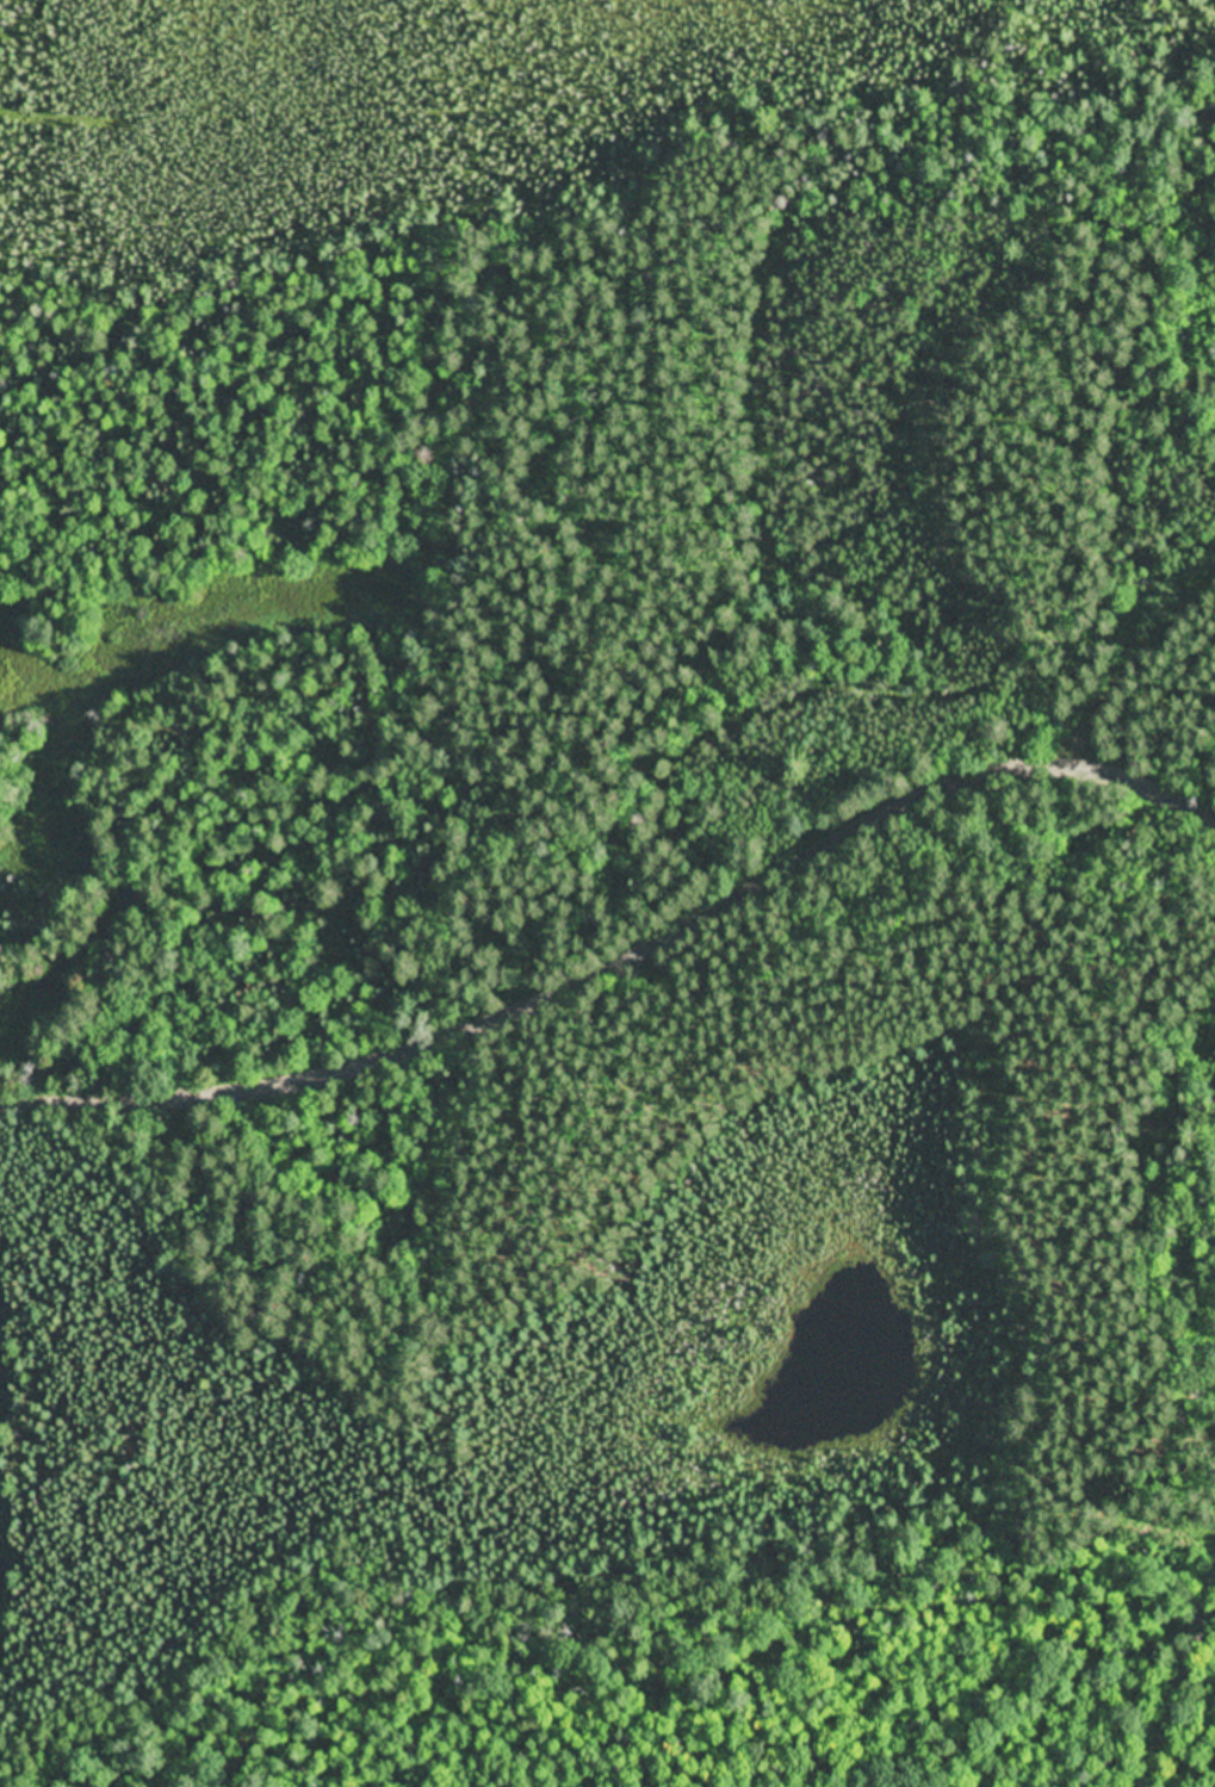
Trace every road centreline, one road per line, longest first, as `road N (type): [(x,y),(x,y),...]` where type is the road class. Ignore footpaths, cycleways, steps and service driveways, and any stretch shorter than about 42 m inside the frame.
road 1 (residential): [(1214,816),(1104,764),(1065,756),(1017,759),(957,775),(872,815),(610,970),(417,1042),(210,1084),(0,1098)]
road 2 (residential): [(1150,1786),(1214,1593)]

